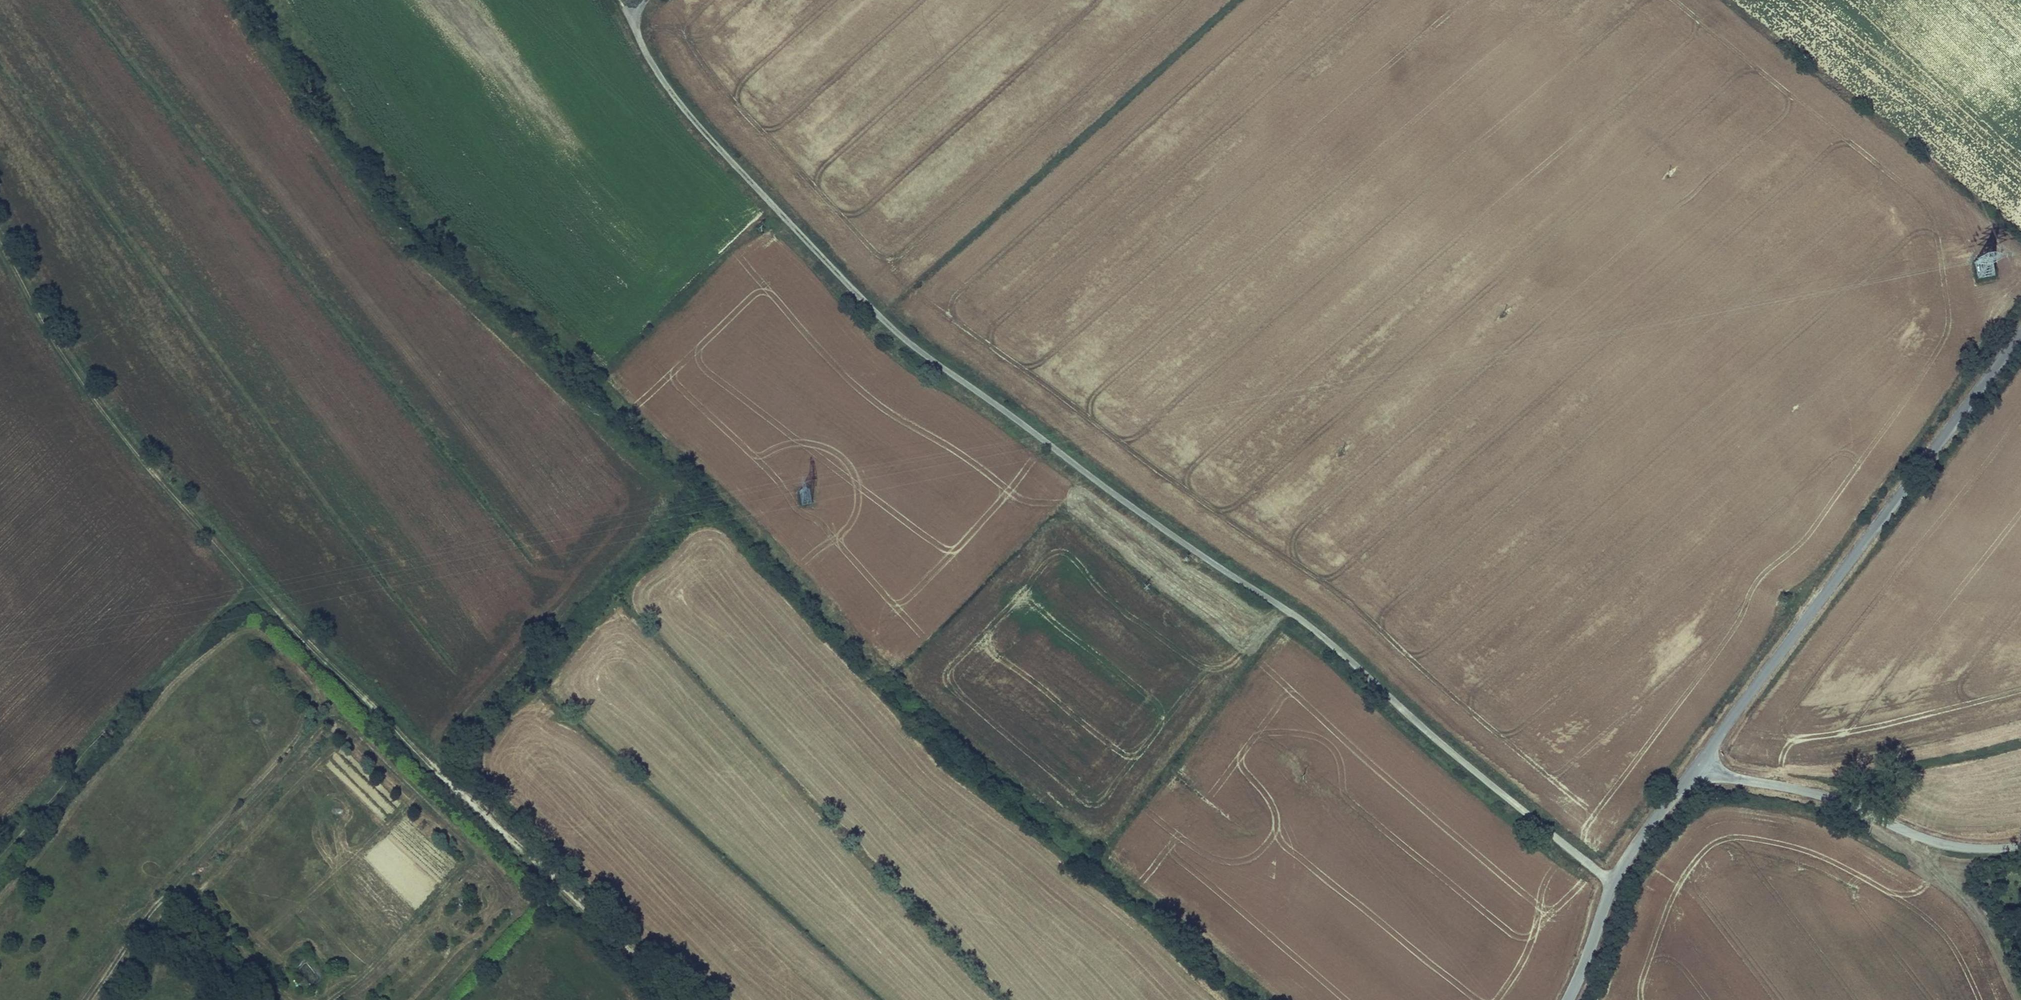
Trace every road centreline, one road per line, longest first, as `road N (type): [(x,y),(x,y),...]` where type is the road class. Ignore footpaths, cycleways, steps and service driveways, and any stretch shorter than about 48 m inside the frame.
road 1 (unclassified): [(632,22),(677,99),(896,332),(1320,634),(1614,881)]
road 2 (track): [(255,587),(673,999)]
road 3 (tertiary): [(2020,336),(1698,765)]
road 4 (track): [(0,261),(86,405),(255,587)]
road 5 (track): [(0,860),(155,684),(255,587)]
road 6 (unclassified): [(1698,765),(1831,799),(1947,845),(2020,846)]
road 7 (track): [(1947,845),(2020,999)]
road 8 (tertiary): [(1698,765),(1614,881)]
road 9 (tertiary): [(1614,881),(1566,999)]

